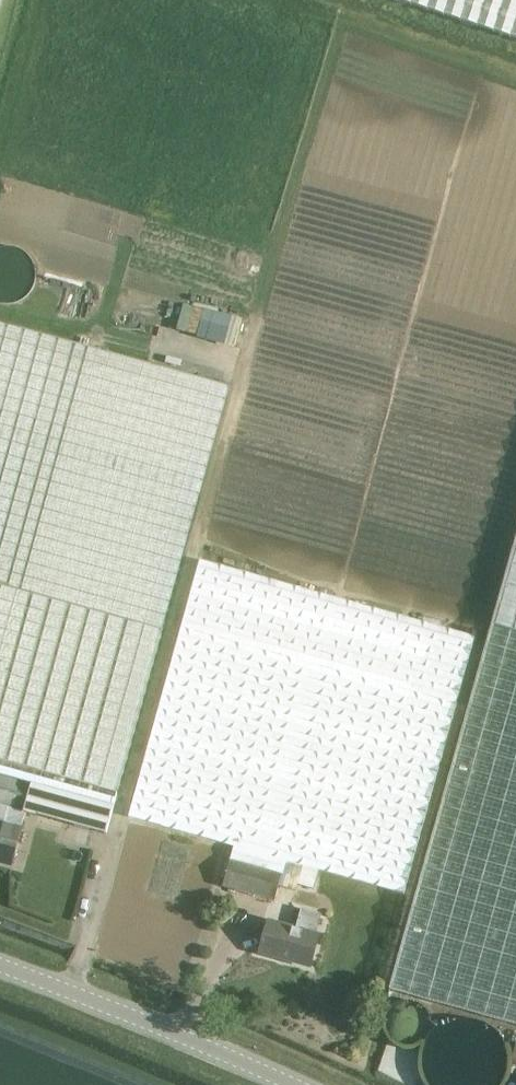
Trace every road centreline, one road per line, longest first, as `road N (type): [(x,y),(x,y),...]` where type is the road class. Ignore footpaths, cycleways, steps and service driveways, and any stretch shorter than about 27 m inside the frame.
road 1 (tertiary): [(334,1084),(0,962)]

